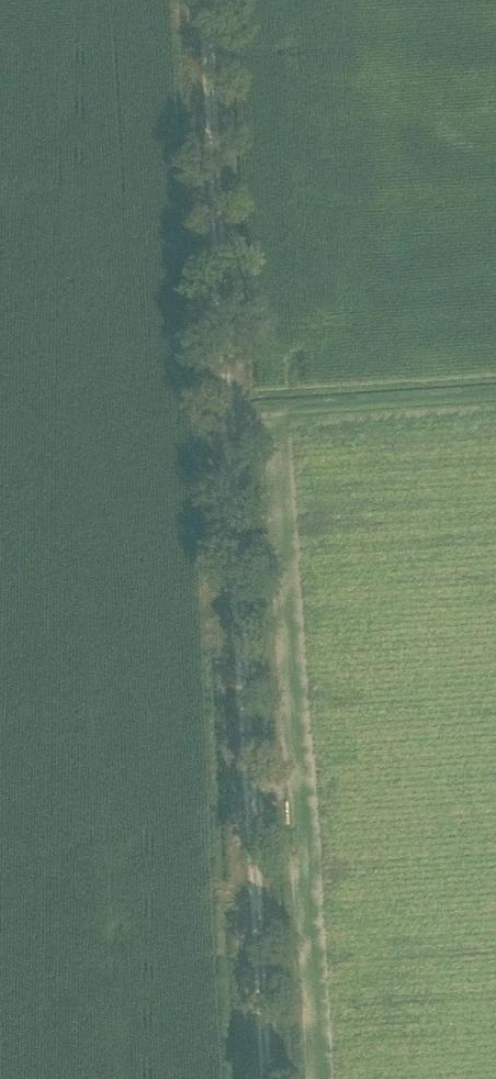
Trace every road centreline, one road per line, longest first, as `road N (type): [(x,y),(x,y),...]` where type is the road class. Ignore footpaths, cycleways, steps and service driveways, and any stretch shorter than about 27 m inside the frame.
road 1 (track): [(265,1078),(202,0)]

